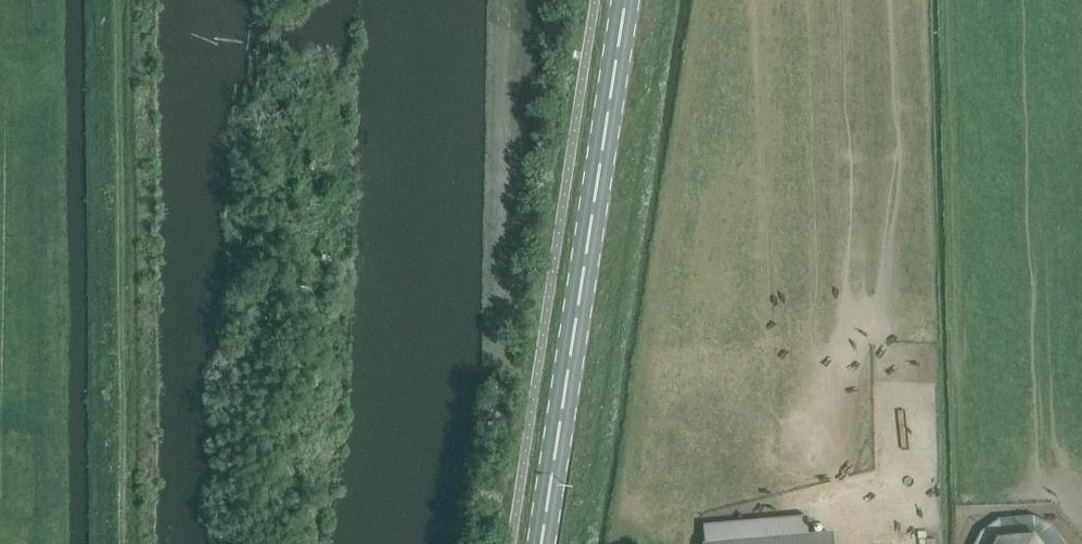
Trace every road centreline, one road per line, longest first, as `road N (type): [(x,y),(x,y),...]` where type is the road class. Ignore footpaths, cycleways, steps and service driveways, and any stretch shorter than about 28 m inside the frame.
road 1 (primary): [(542,543),(626,0)]

